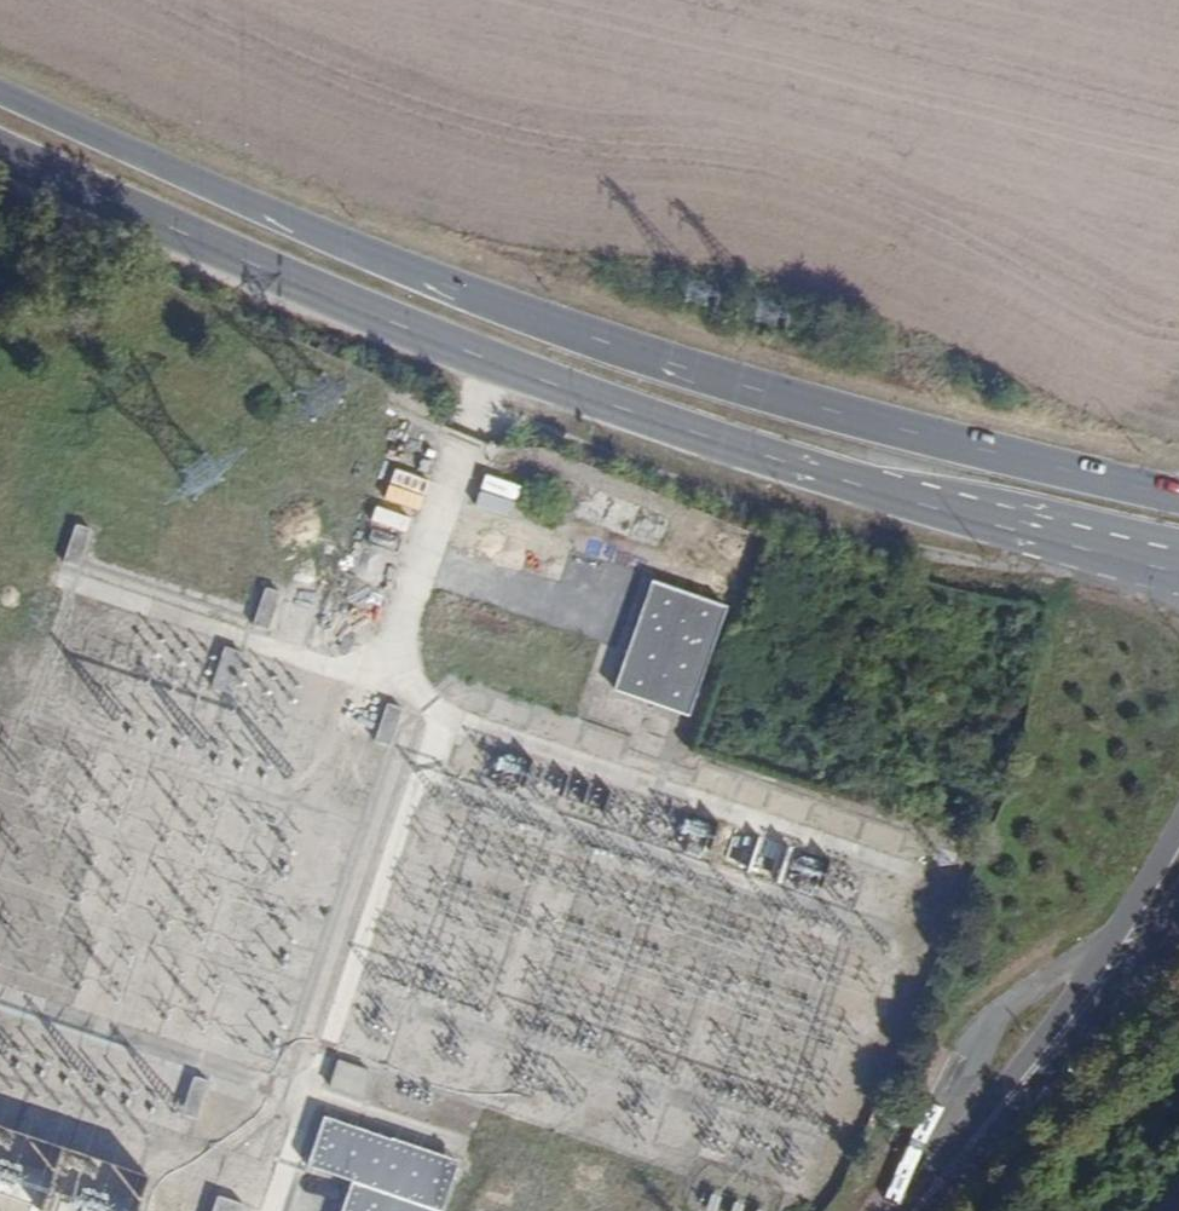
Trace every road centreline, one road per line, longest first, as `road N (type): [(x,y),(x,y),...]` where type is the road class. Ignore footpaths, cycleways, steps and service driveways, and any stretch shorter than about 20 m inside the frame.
road 1 (secondary): [(1178,495),(905,431),(526,315),(0,92)]
road 2 (secondary): [(502,364),(872,490),(1137,563)]
road 3 (secondary): [(0,153),(502,364)]
road 4 (tertiary): [(1178,822),(1099,964),(919,1210)]
road 5 (tertiary): [(920,1210),(1133,978),(1178,904)]

